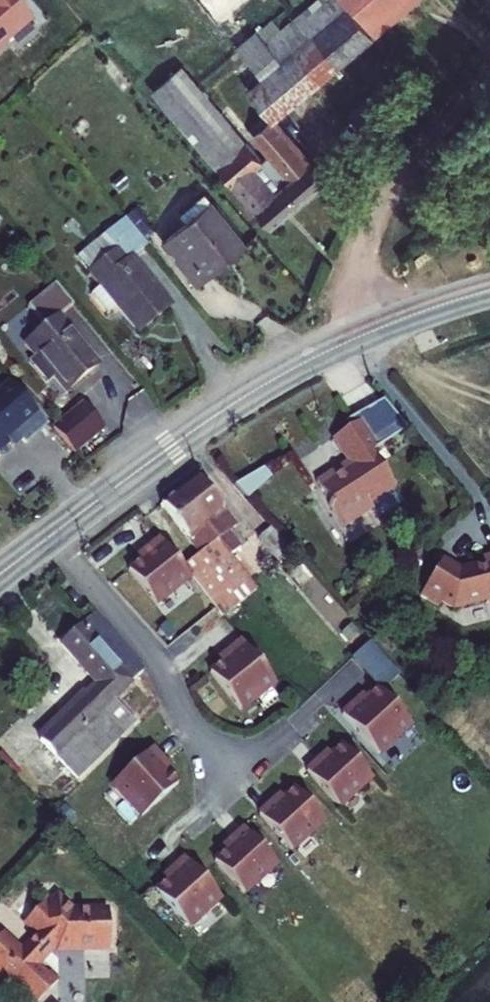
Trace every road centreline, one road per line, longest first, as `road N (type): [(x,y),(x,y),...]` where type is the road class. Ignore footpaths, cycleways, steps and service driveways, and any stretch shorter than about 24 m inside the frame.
road 1 (secondary): [(48,538),(221,411),(297,367),(489,290)]
road 2 (residential): [(48,538),(239,763)]
road 3 (track): [(489,80),(391,190),(374,222),(361,278),(382,327)]

